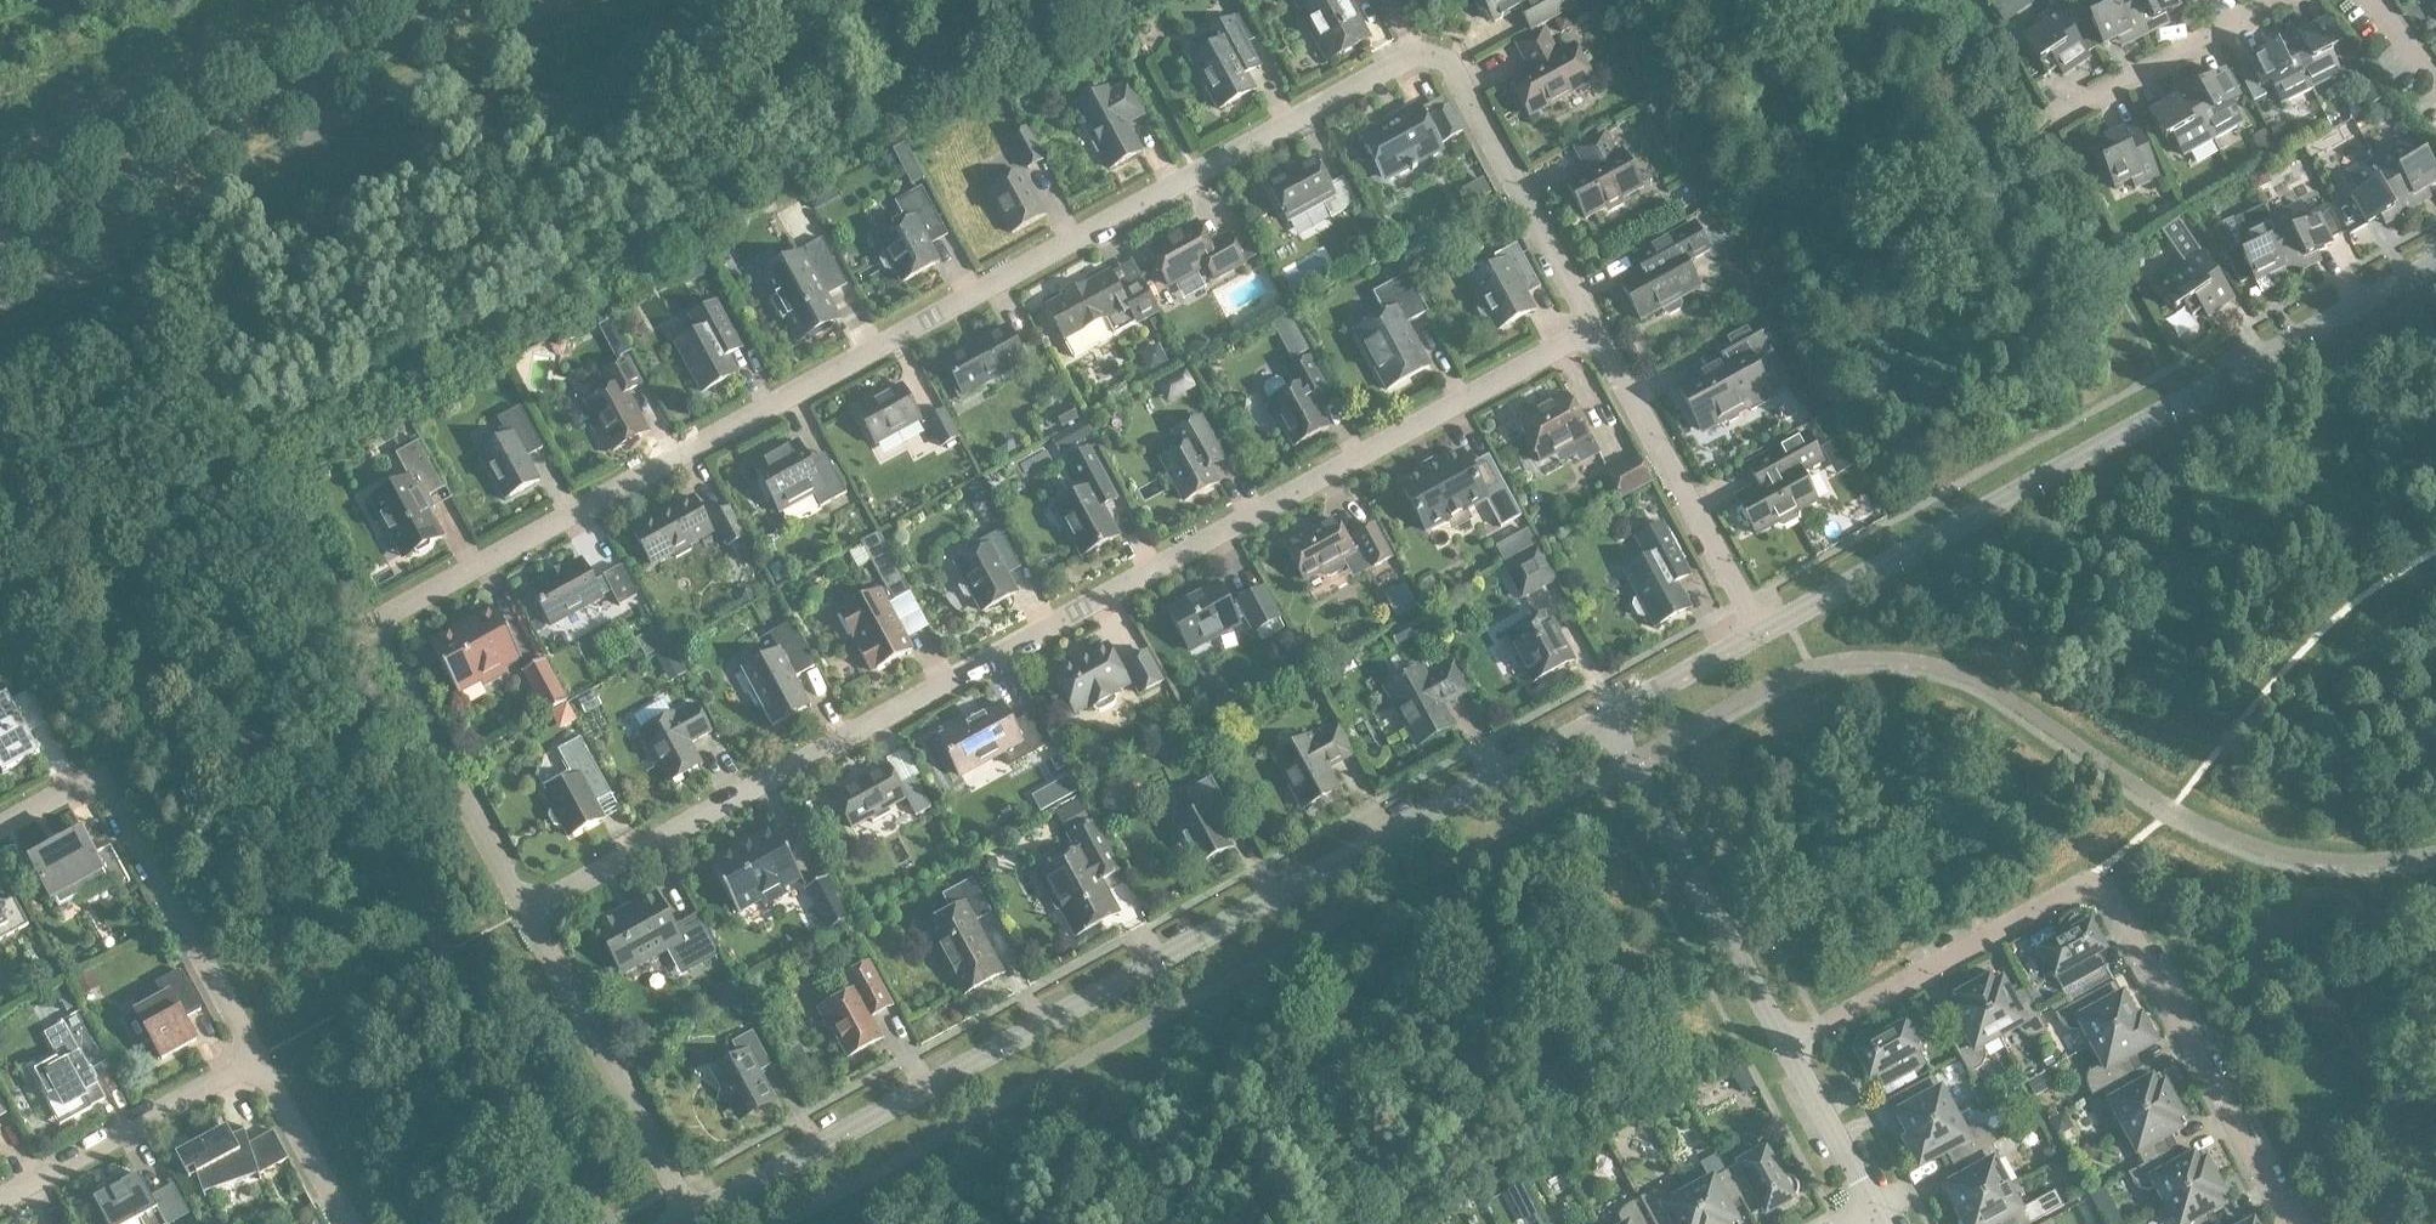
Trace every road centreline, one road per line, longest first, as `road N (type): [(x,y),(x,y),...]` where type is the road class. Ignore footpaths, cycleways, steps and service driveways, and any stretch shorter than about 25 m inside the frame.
road 1 (residential): [(1592,334),(1449,62),(1408,61),(381,625),(382,655),(528,917)]
road 2 (residential): [(528,917),(1592,334)]
road 3 (tertiary): [(696,1219),(1611,723)]
road 4 (tertiary): [(1765,639),(2435,267)]
road 5 (residential): [(2287,1223),(2103,891),(2078,887),(1784,1051)]
road 6 (tertiary): [(0,256),(473,0)]
road 7 (residential): [(0,832),(102,781),(258,1063)]
road 8 (residential): [(1784,1051),(1611,723)]
road 9 (residential): [(1765,639),(1592,334)]
road 10 (residential): [(696,1219),(535,933)]
road 11 (residential): [(0,1204),(258,1063)]
road 12 (residential): [(2286,0),(2059,122)]
road 13 (residential): [(1874,1212),(1784,1051)]
road 14 (residential): [(258,1063),(345,1223)]
road 15 (tertiary): [(1611,723),(1765,639)]

